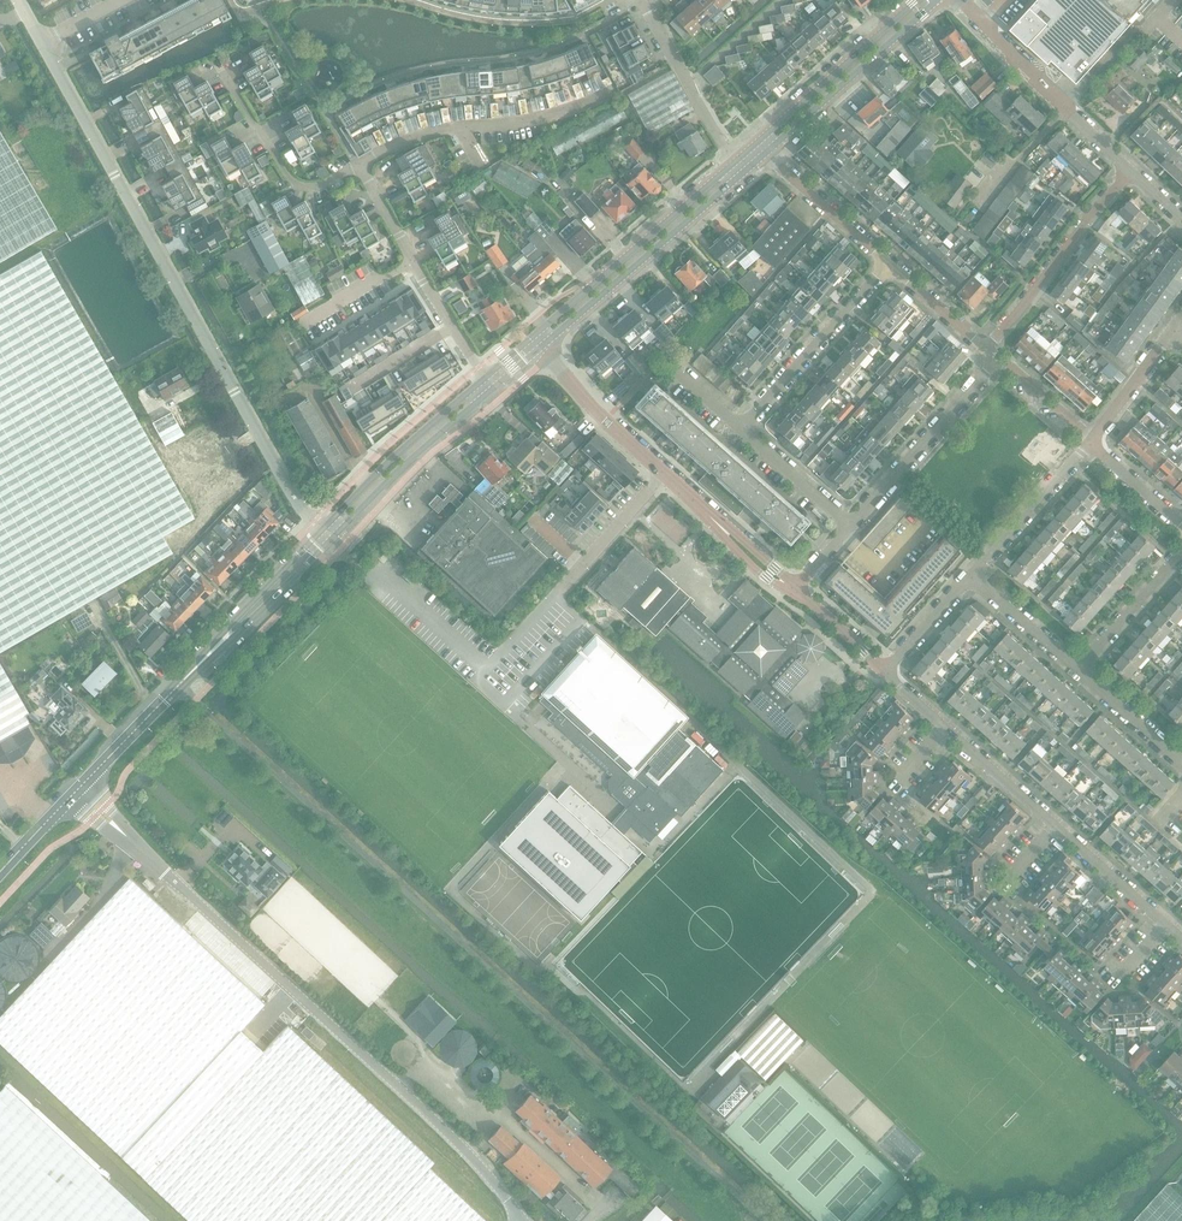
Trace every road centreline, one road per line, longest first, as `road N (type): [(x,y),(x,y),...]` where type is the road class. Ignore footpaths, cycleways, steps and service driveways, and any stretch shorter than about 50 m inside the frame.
road 1 (residential): [(321,532),(42,44)]
road 2 (unclassified): [(524,1220),(453,1134),(132,841)]
road 3 (residential): [(1181,937),(883,670)]
road 4 (secondary): [(736,161),(535,336)]
road 5 (secondary): [(545,345),(746,173)]
road 6 (residential): [(359,166),(441,130),(521,121),(605,92)]
road 7 (residential): [(986,348),(1130,172)]
road 8 (secondary): [(328,540),(495,386)]
road 9 (secondary): [(770,153),(937,0)]
road 10 (secondary): [(486,377),(321,532)]
road 11 (residential): [(848,523),(995,356)]
road 12 (residential): [(740,424),(890,265)]
road 13 (secondary): [(917,0),(758,139)]
road 14 (residential): [(224,72),(300,186),(314,188),(359,166)]
road 15 (secondary): [(321,532),(185,678)]
road 16 (secondary): [(185,678),(328,540)]
road 17 (residential): [(736,161),(644,0)]
road 18 (residential): [(968,574),(1092,442)]
road 19 (residential): [(665,476),(605,421),(545,345)]
road 20 (residential): [(792,586),(665,476)]
road 21 (residential): [(890,265),(770,153)]
road 22 (residential): [(1076,668),(1181,549)]
road 23 (residential): [(1064,106),(1169,0)]
road 24 (residential): [(1064,106),(961,0)]
road 25 (residential): [(848,523),(740,424)]
road 26 (secondary): [(86,785),(185,678)]
road 27 (residential): [(968,574),(1076,668)]
road 28 (residential): [(570,583),(665,476)]
road 29 (residential): [(1076,668),(1181,763)]
road 30 (residential): [(1092,442),(1174,327)]
road 31 (residential): [(486,377),(413,261)]
road 32 (residential): [(1092,442),(995,356)]
road 33 (residential): [(883,670),(968,574)]
road 34 (residential): [(986,348),(890,265)]
road 35 (residential): [(413,261),(306,324)]
road 36 (residential): [(883,670),(792,586)]
road 37 (residential): [(1181,523),(1092,442)]

